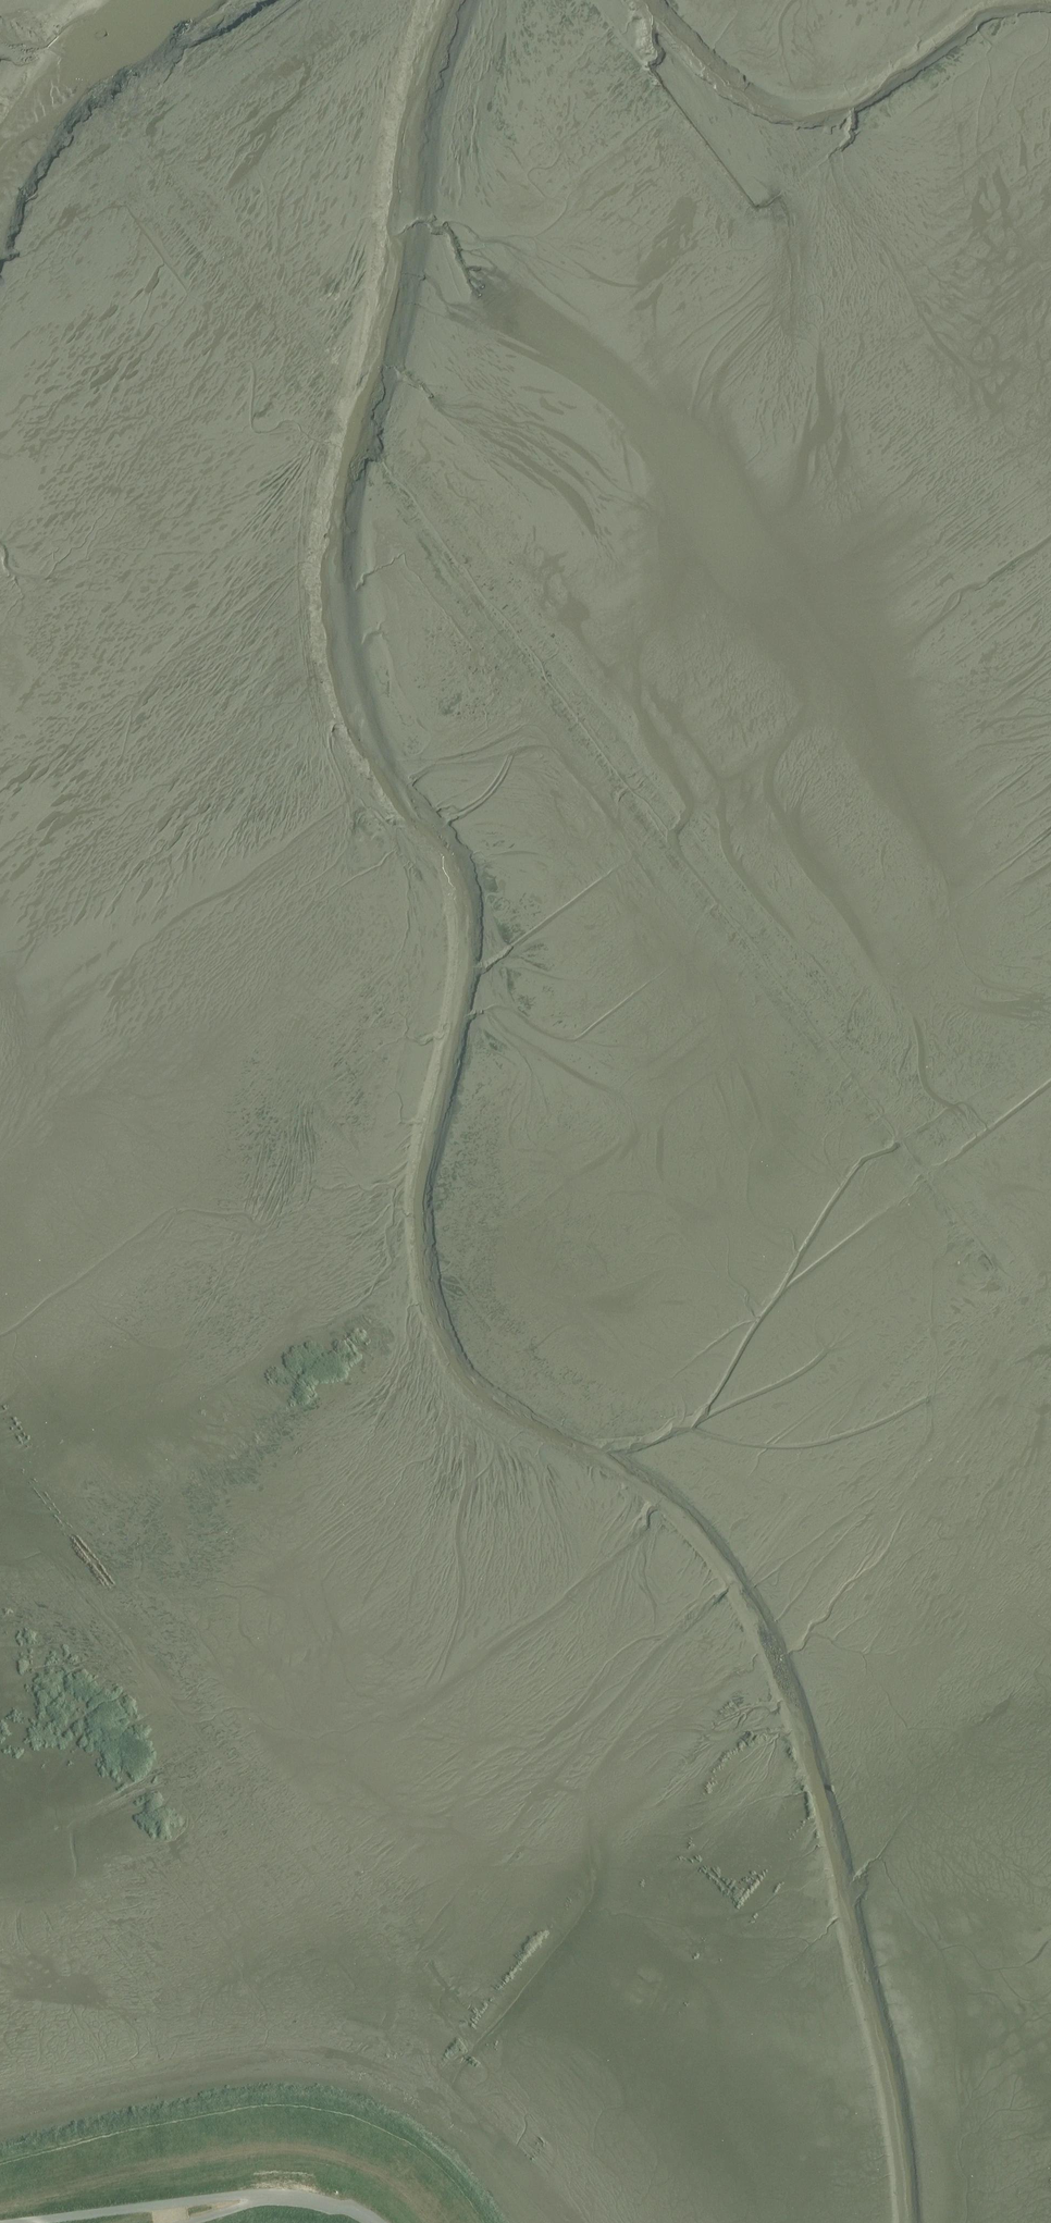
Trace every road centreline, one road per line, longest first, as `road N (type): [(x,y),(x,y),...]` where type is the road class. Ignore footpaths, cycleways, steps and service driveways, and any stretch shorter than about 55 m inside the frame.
road 1 (unclassified): [(27,2222),(277,2196),(365,2222)]

